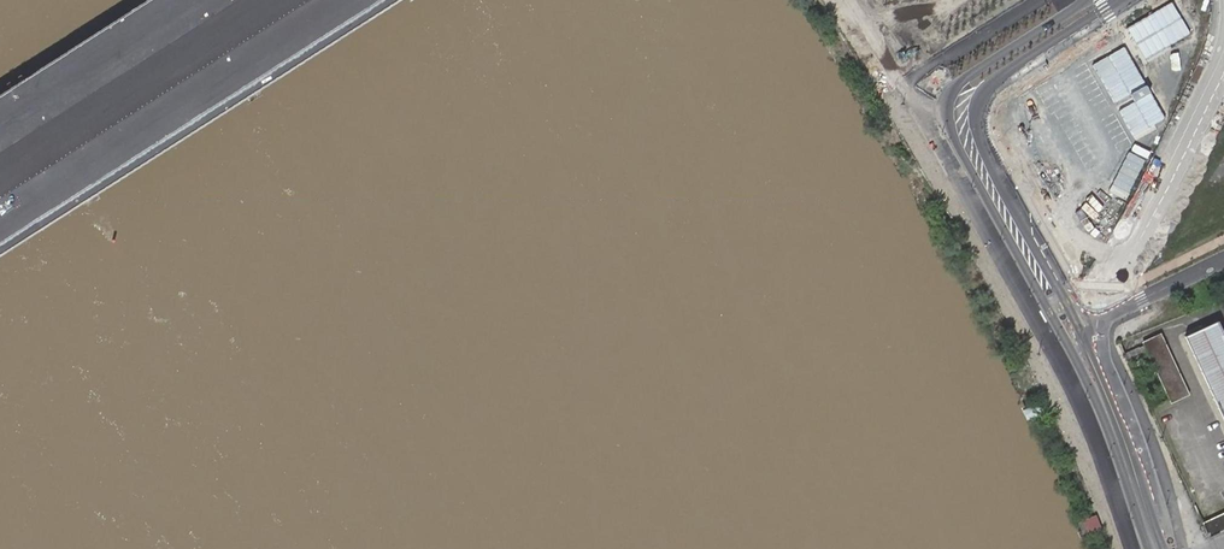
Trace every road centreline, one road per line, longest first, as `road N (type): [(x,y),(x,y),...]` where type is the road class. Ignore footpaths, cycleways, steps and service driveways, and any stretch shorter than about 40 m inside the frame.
road 1 (secondary): [(1086,0),(962,80),(947,111),(962,155),(1091,392),(1147,548)]
road 2 (secondary): [(1085,331),(984,150),(976,116),(989,85),(1124,0)]
road 3 (secondary): [(0,230),(360,0)]
road 4 (secondary): [(328,0),(0,211)]
road 5 (secondary): [(1168,548),(1137,451),(1085,331)]
road 6 (unclassified): [(1085,331),(1223,259)]

